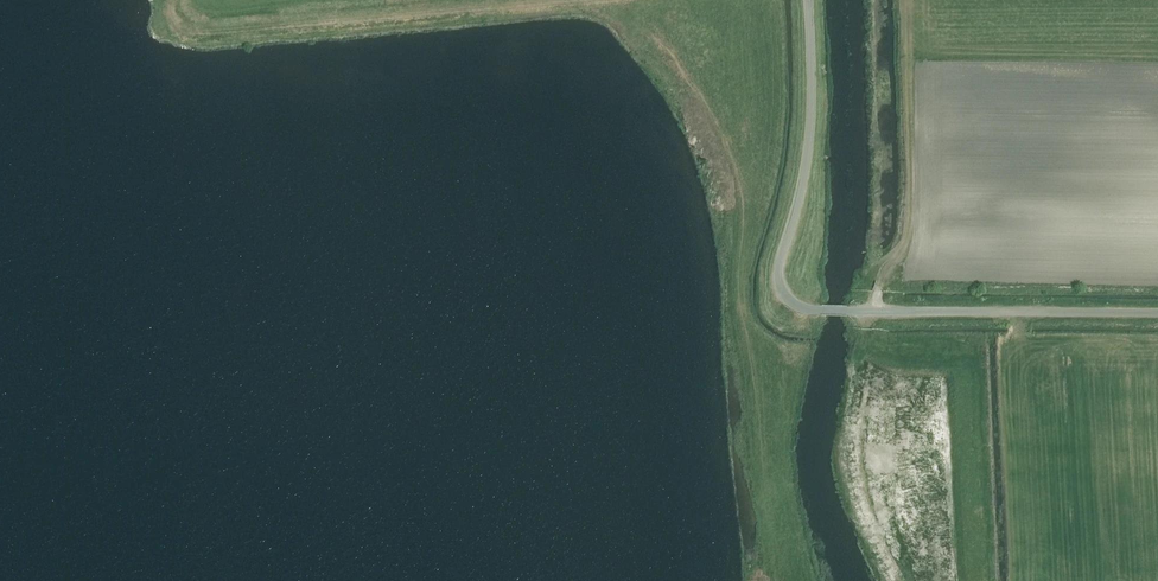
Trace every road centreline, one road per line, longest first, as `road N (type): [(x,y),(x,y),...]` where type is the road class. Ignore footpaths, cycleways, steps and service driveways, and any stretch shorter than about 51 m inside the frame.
road 1 (unclassified): [(1157,313),(821,311),(785,297),(779,264),(809,134),(808,0)]

